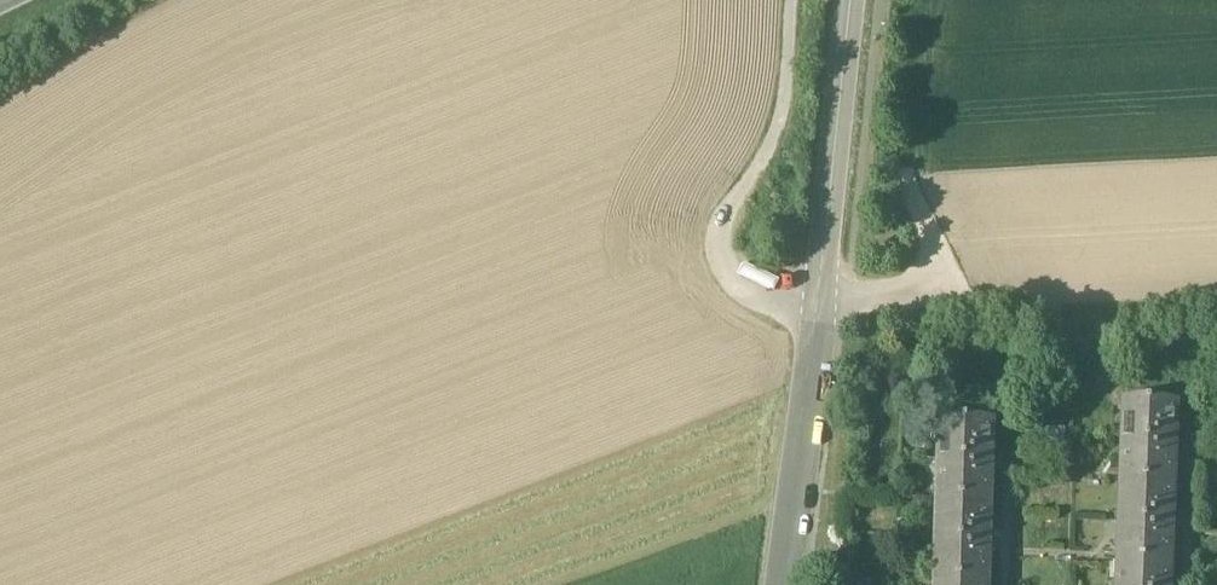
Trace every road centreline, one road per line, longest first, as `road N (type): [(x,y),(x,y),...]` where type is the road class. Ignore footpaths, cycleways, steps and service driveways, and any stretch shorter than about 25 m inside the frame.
road 1 (tertiary): [(786,584),(855,0)]
road 2 (track): [(823,299),(743,288),(726,269),(718,241),(777,135),(792,0)]
road 3 (track): [(823,299),(930,285),(940,260),(907,175)]

